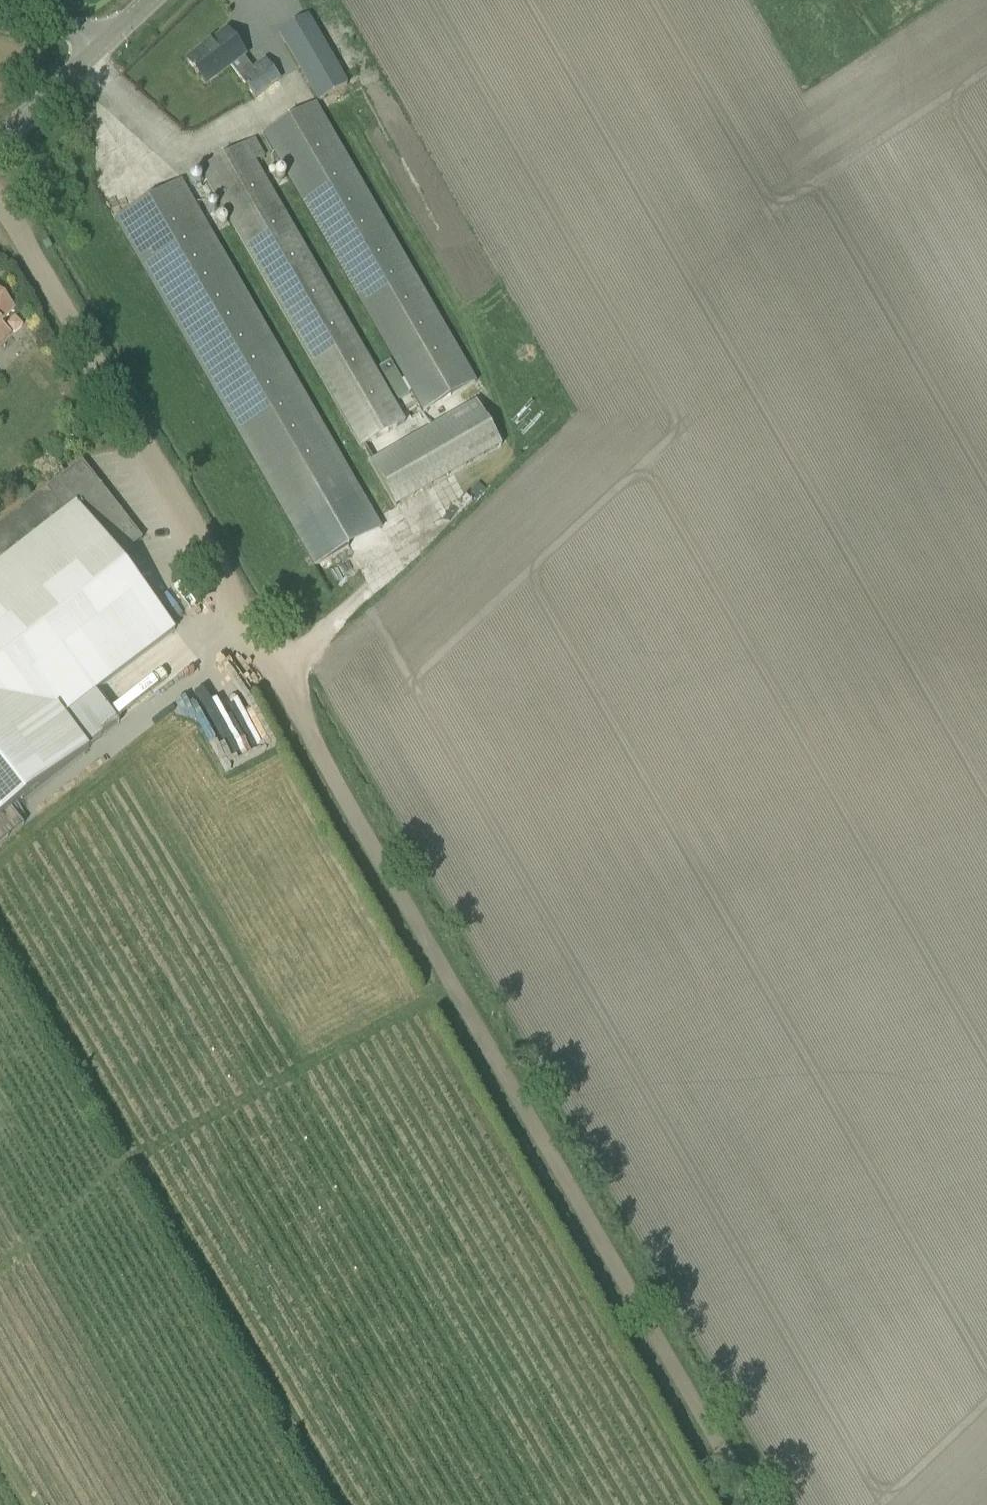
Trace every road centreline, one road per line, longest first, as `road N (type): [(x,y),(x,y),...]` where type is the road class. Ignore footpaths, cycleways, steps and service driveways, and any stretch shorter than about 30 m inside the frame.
road 1 (track): [(747,1504),(0,201)]
road 2 (tertiary): [(0,143),(105,43)]

